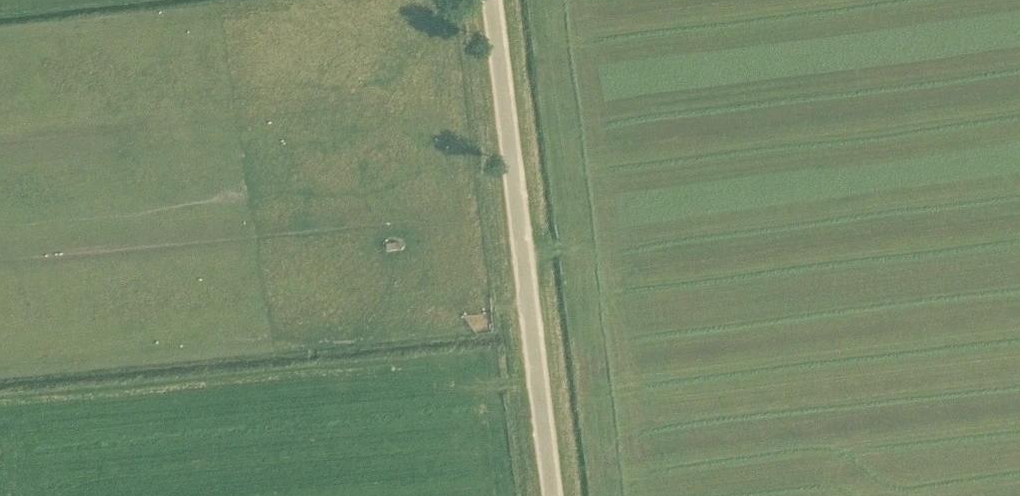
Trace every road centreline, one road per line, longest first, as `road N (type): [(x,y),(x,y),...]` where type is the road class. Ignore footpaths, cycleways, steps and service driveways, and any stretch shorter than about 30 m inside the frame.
road 1 (unclassified): [(559,495),(499,0)]

